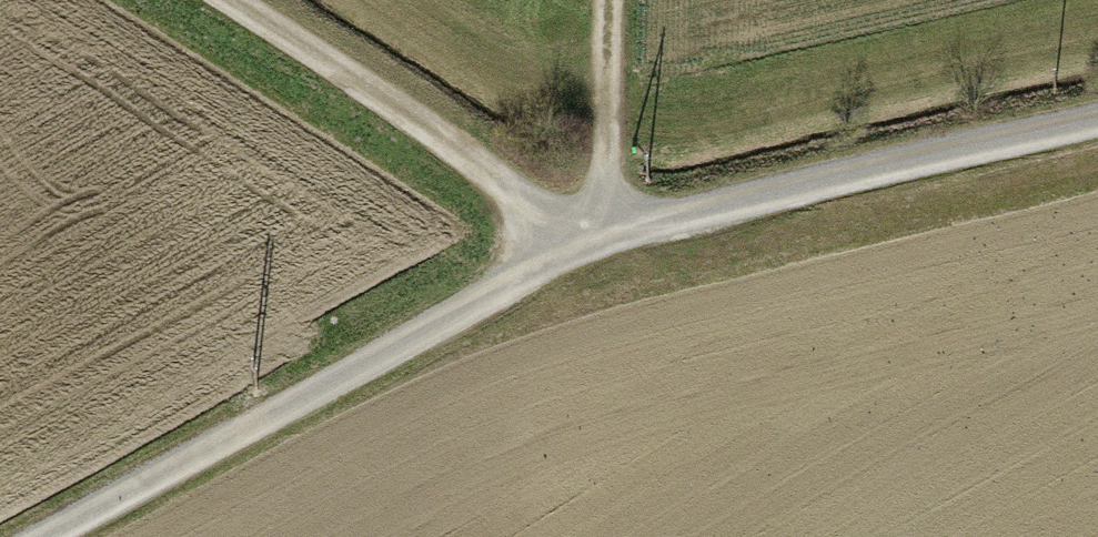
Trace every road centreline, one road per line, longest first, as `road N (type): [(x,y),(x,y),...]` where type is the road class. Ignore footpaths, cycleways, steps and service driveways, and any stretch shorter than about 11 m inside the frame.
road 1 (track): [(1097,128),(598,239),(48,536)]
road 2 (track): [(598,239),(221,0)]
road 3 (track): [(598,239),(613,0)]

